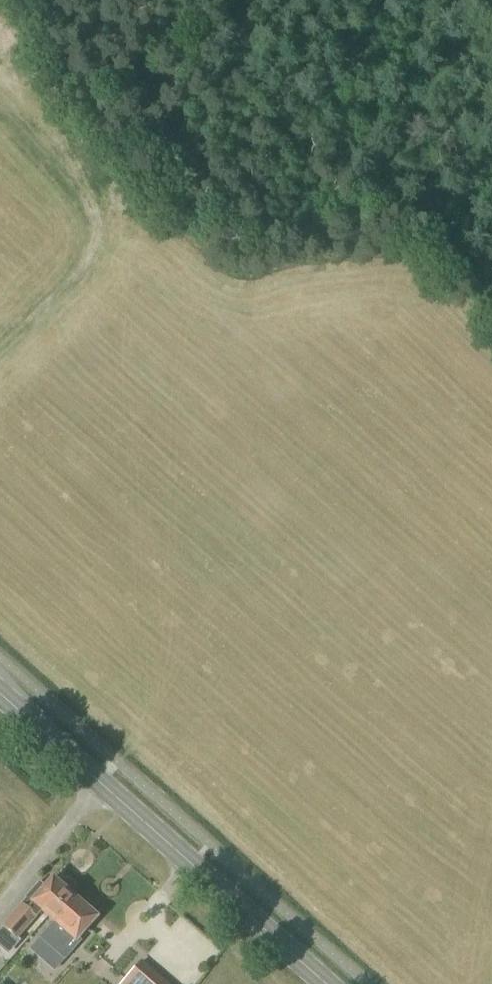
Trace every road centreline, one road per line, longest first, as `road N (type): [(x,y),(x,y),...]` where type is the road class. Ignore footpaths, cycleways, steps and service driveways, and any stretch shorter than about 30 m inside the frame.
road 1 (secondary): [(328,983),(0,690)]

